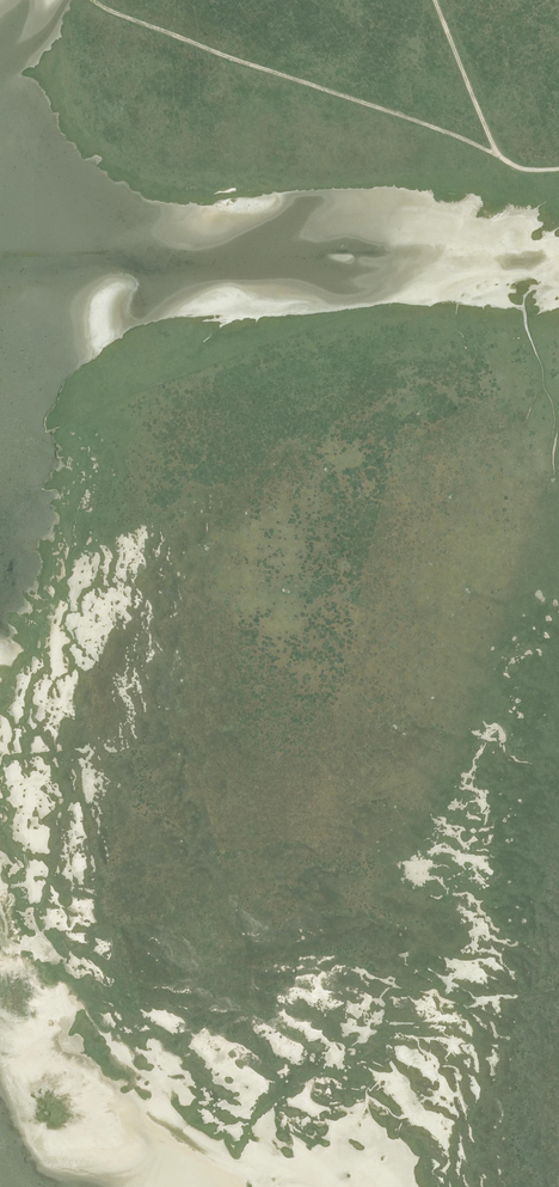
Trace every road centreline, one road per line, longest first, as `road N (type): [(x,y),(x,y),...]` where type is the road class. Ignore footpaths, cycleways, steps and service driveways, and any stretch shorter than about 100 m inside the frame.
road 1 (track): [(558,168),(518,167),(450,132),(241,61),(93,0)]
road 2 (track): [(435,0),(498,155)]

